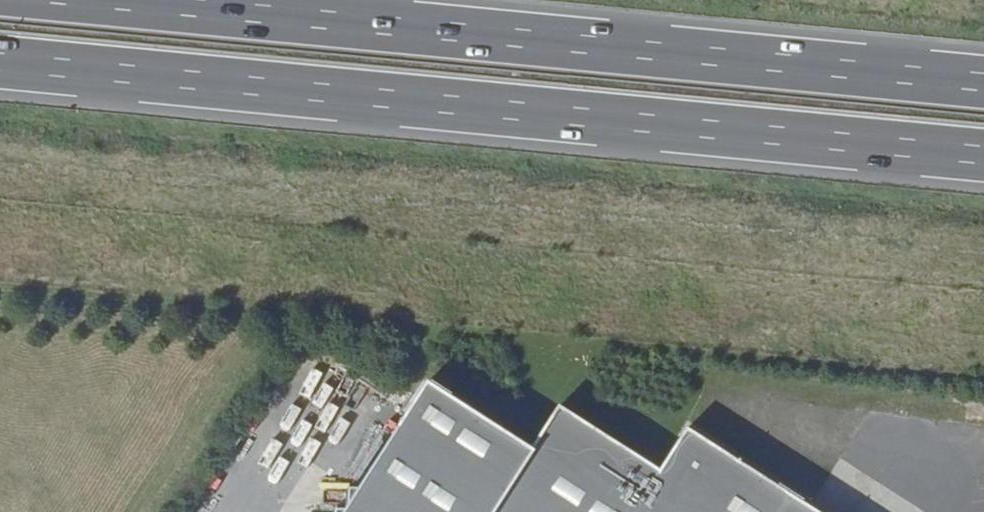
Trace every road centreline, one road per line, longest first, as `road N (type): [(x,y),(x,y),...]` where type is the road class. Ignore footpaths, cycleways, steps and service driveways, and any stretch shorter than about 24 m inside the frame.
road 1 (motorway): [(0,61),(983,152)]
road 2 (motorway): [(983,82),(96,0)]

